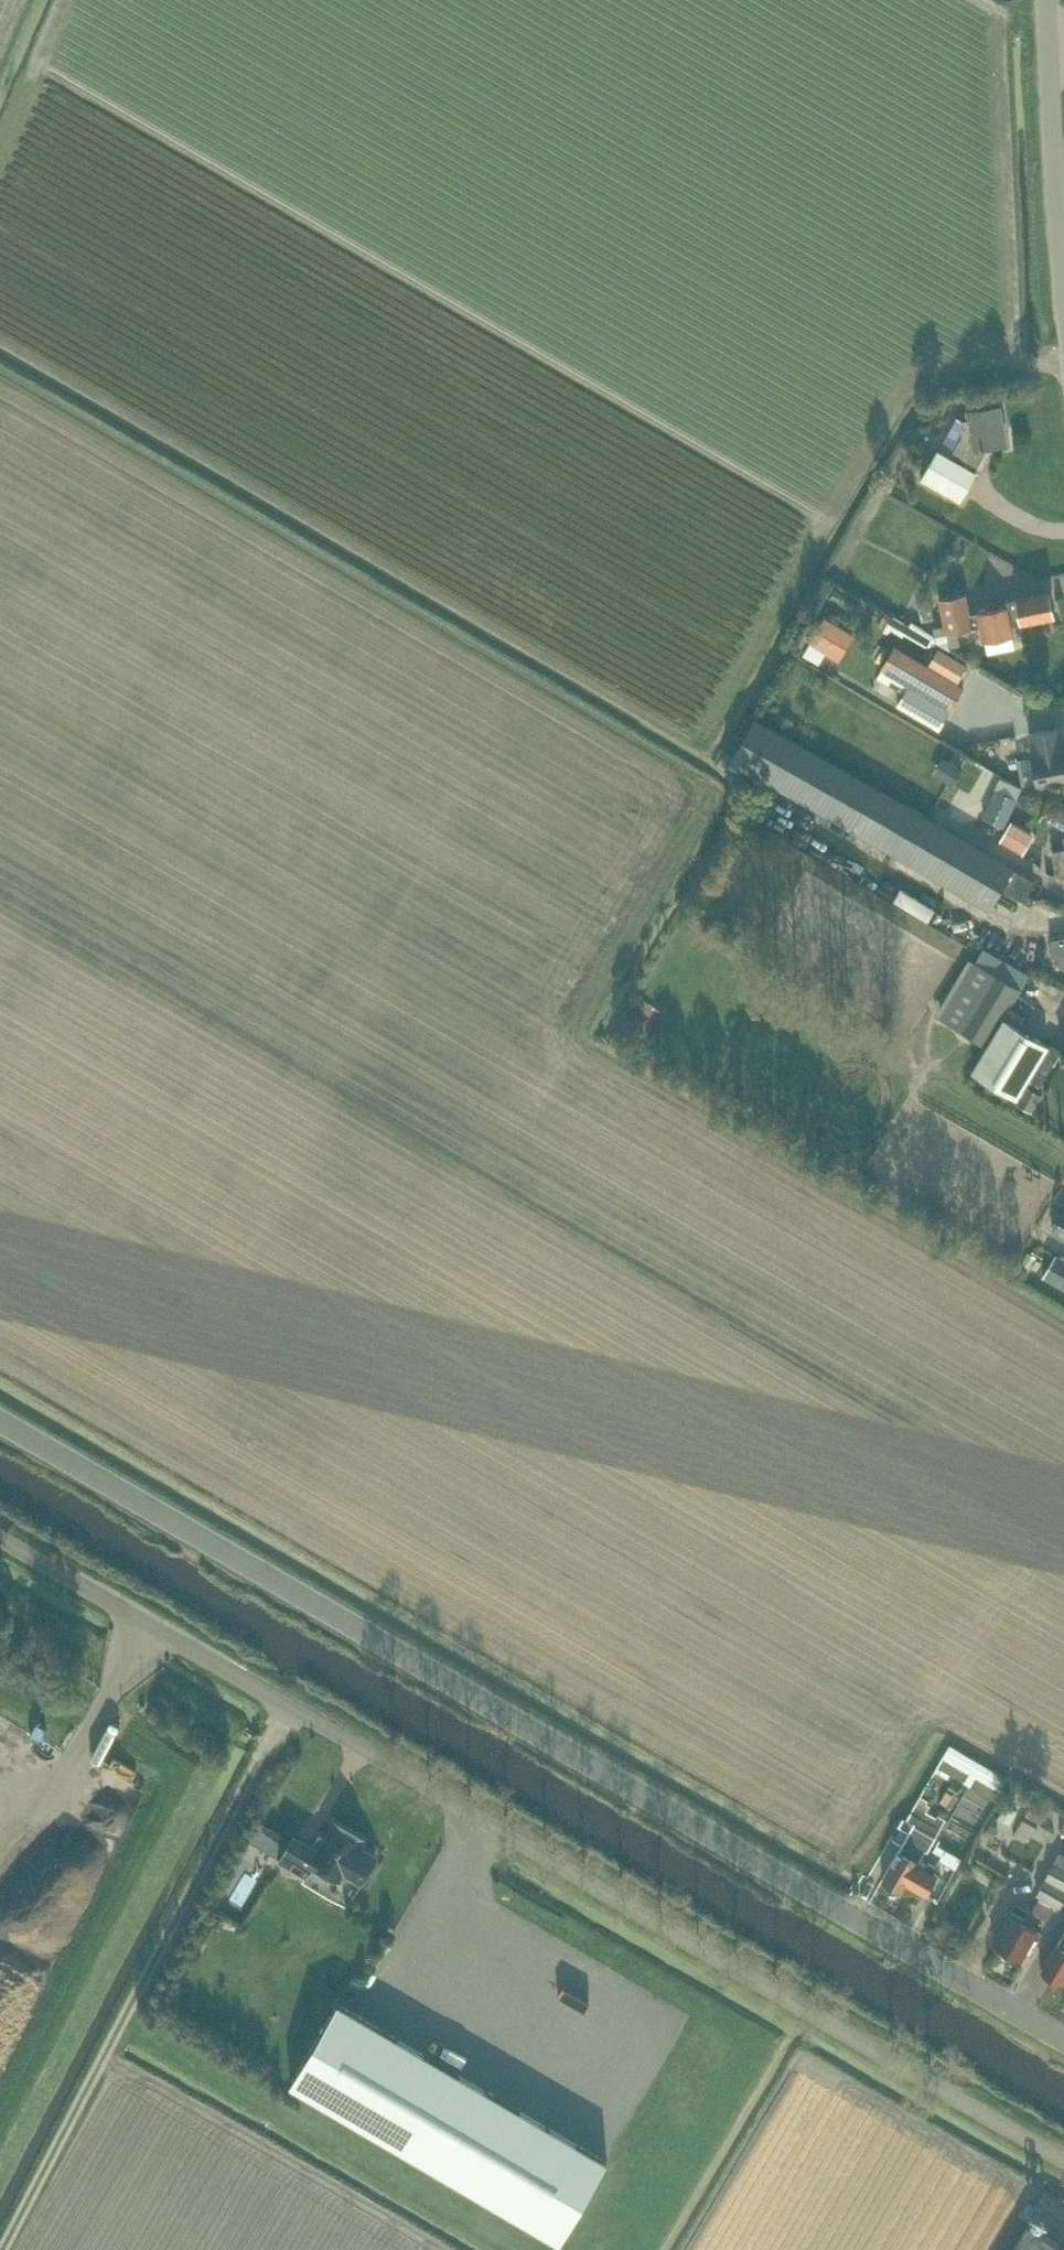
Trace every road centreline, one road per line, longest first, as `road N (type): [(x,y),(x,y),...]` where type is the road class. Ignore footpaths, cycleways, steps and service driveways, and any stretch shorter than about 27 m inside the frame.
road 1 (unclassified): [(1063,2158),(0,1533)]
road 2 (unclassified): [(1063,2031),(0,1418)]
road 3 (track): [(0,2244),(290,1703)]
road 4 (unclassified): [(1063,282),(1047,0)]

